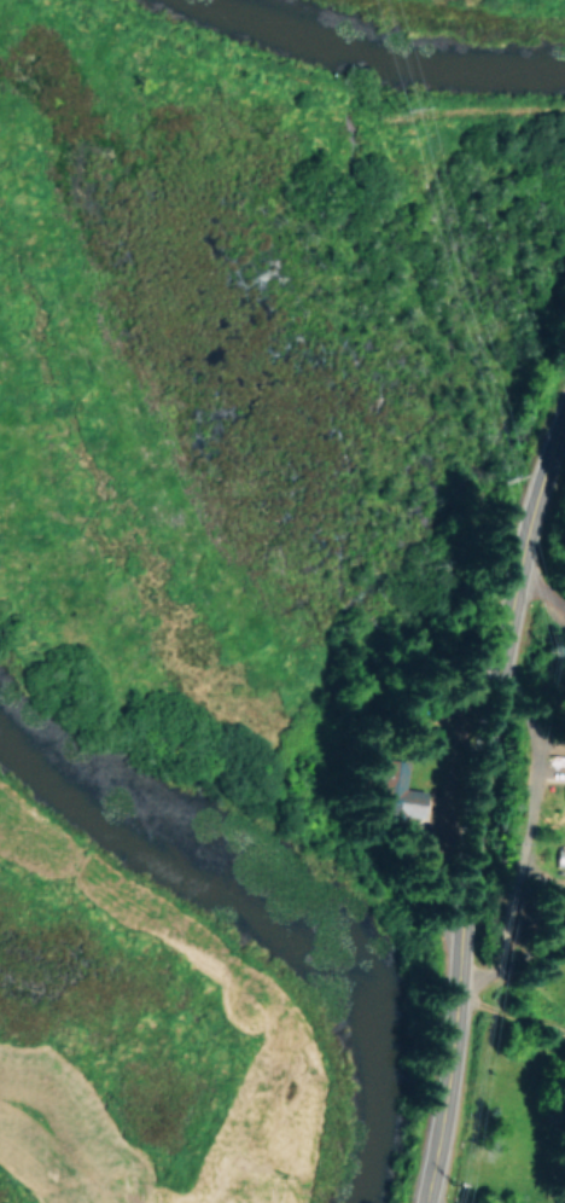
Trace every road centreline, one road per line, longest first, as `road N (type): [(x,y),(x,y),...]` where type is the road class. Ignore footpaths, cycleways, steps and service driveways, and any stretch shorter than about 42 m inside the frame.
road 1 (tertiary): [(462,942),(477,773),(512,593),(564,415)]
road 2 (tertiary): [(423,1202),(462,942)]

